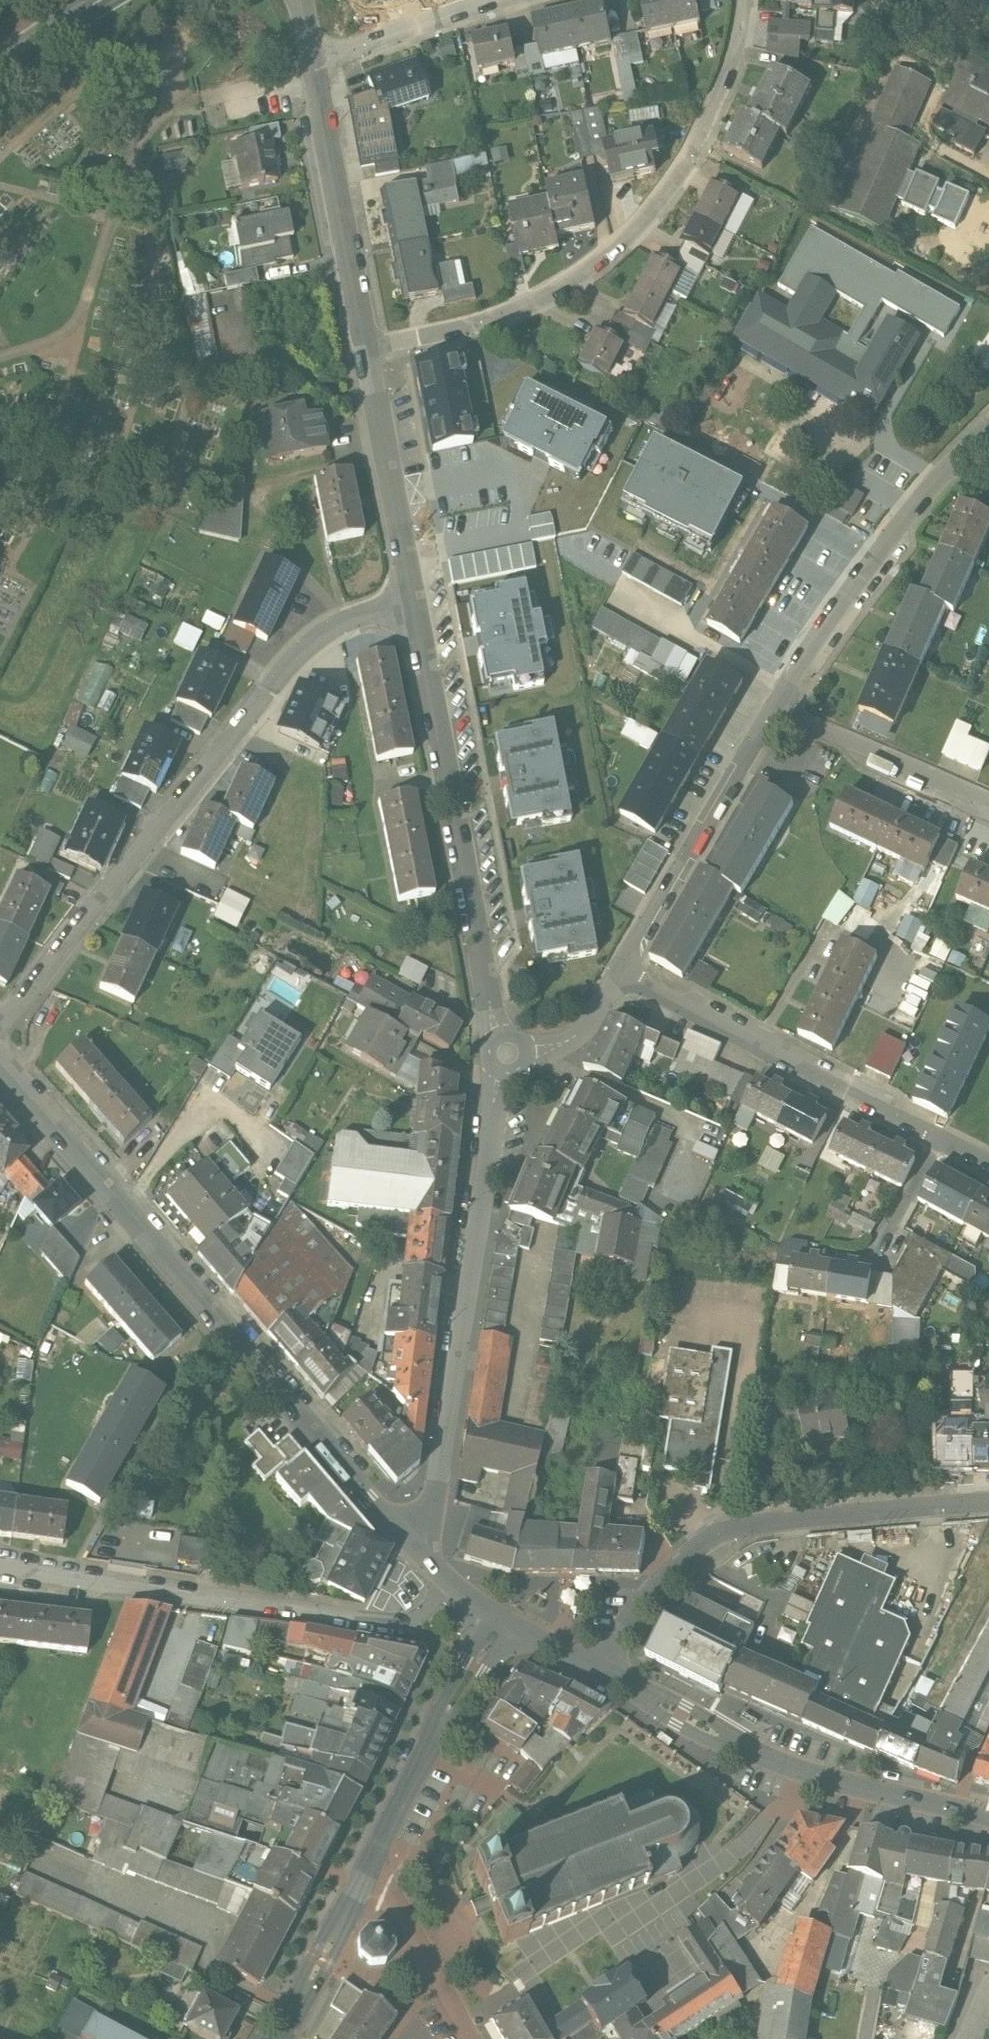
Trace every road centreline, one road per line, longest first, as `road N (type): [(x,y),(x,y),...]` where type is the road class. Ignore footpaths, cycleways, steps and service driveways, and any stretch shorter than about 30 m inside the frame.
road 1 (tertiary): [(0,1064),(418,1546)]
road 2 (residential): [(417,603),(355,620),(310,644),(0,1027)]
road 3 (residential): [(373,351),(516,314),(601,265),(654,212),(700,143),(744,0)]
road 4 (residential): [(509,1055),(434,1501),(418,1546)]
road 5 (residential): [(0,1562),(387,1622),(413,1619),(453,1588)]
road 6 (residential): [(509,1055),(417,603)]
road 7 (residential): [(988,1504),(792,1521),(726,1535),(683,1565),(602,1674)]
road 8 (residential): [(622,973),(988,1168)]
road 9 (tertiary): [(602,1674),(799,1774),(988,1814)]
road 10 (residential): [(967,448),(773,709)]
road 11 (residential): [(773,709),(622,973)]
road 12 (residential): [(318,63),(370,336)]
road 13 (residential): [(417,603),(373,351)]
road 14 (residential): [(493,1627),(378,1847)]
road 15 (residential): [(988,804),(773,709)]
road 16 (residential): [(479,2038),(378,1847)]
road 17 (residential): [(378,1847),(283,2038)]
road 18 (residential): [(318,63),(500,0)]
road 19 (residential): [(622,973),(582,1039),(554,1051),(509,1055)]
road 20 (secondary): [(105,0),(0,68)]

